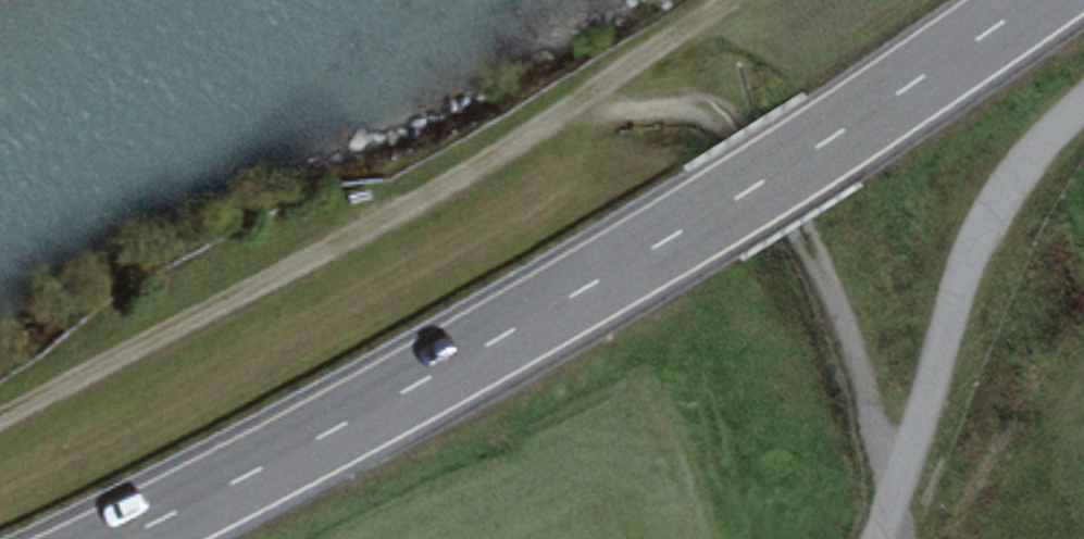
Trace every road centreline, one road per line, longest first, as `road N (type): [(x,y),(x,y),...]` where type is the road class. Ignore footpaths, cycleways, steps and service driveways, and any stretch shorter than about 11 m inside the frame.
road 1 (primary): [(1028,0),(856,121),(553,309),(119,538)]
road 2 (track): [(0,423),(184,330),(572,107)]
road 3 (track): [(1083,101),(1028,157),(985,223),(894,492)]
road 4 (track): [(572,107),(730,0)]

